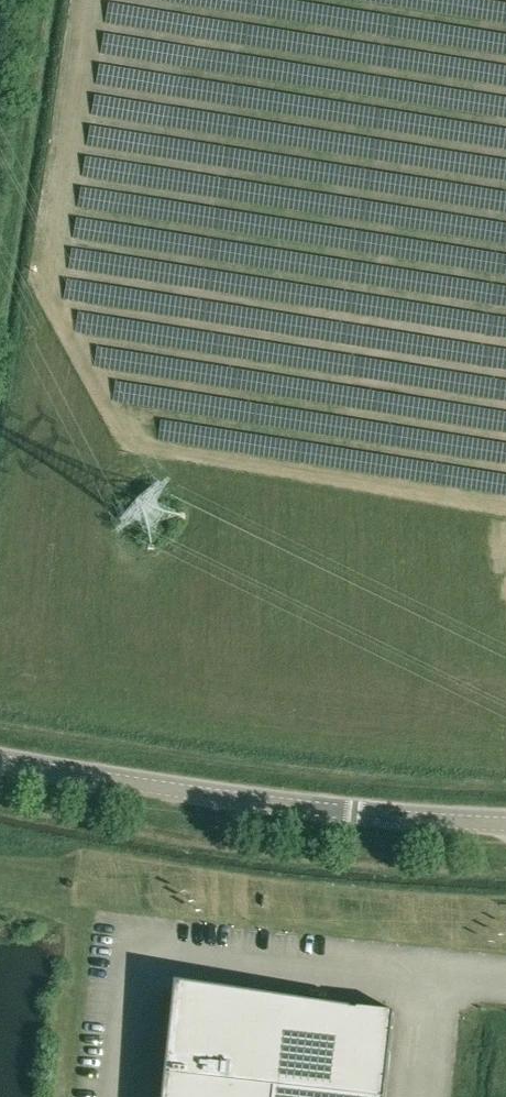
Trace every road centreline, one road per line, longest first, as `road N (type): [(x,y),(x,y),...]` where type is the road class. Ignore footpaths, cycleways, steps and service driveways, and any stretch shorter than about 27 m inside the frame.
road 1 (unclassified): [(0,762),(321,809),(505,824)]

